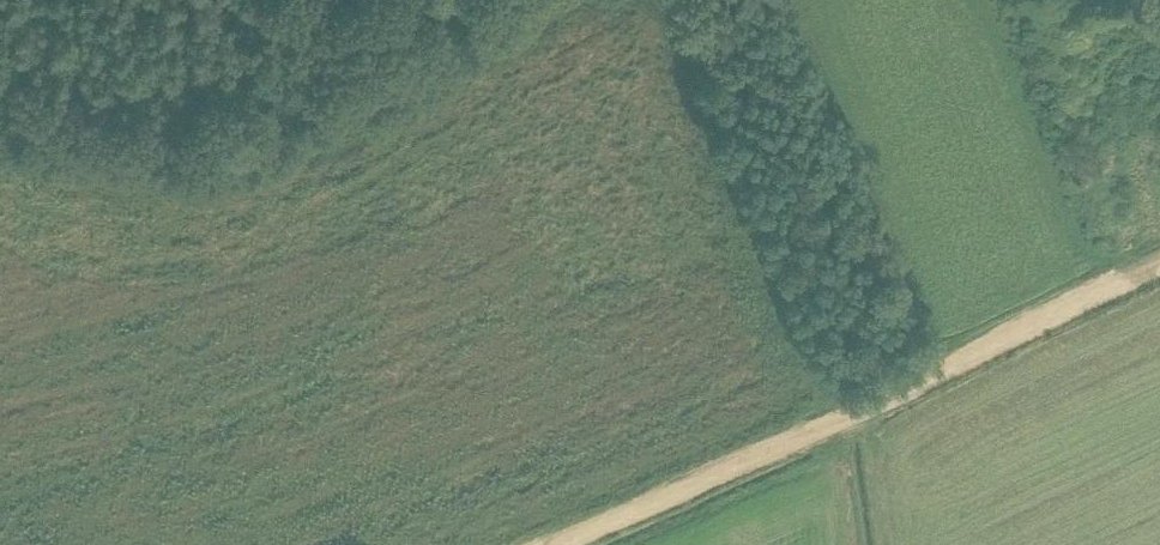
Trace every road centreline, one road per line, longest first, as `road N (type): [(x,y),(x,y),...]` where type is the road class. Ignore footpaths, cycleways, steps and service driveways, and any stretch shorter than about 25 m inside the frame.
road 1 (track): [(559,544),(1159,269)]

